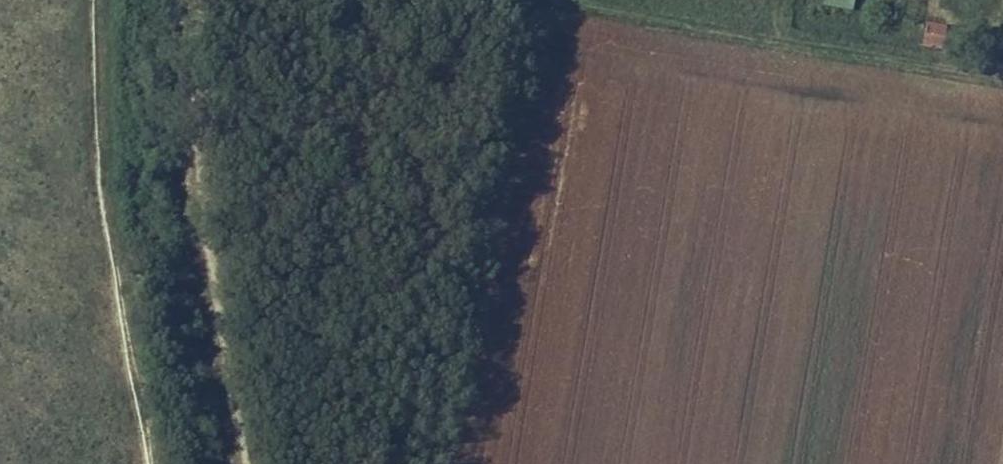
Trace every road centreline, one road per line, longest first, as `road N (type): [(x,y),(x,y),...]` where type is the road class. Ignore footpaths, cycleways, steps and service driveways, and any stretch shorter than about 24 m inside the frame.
road 1 (track): [(225,463),(168,184),(181,0)]
road 2 (track): [(542,0),(1002,69)]

